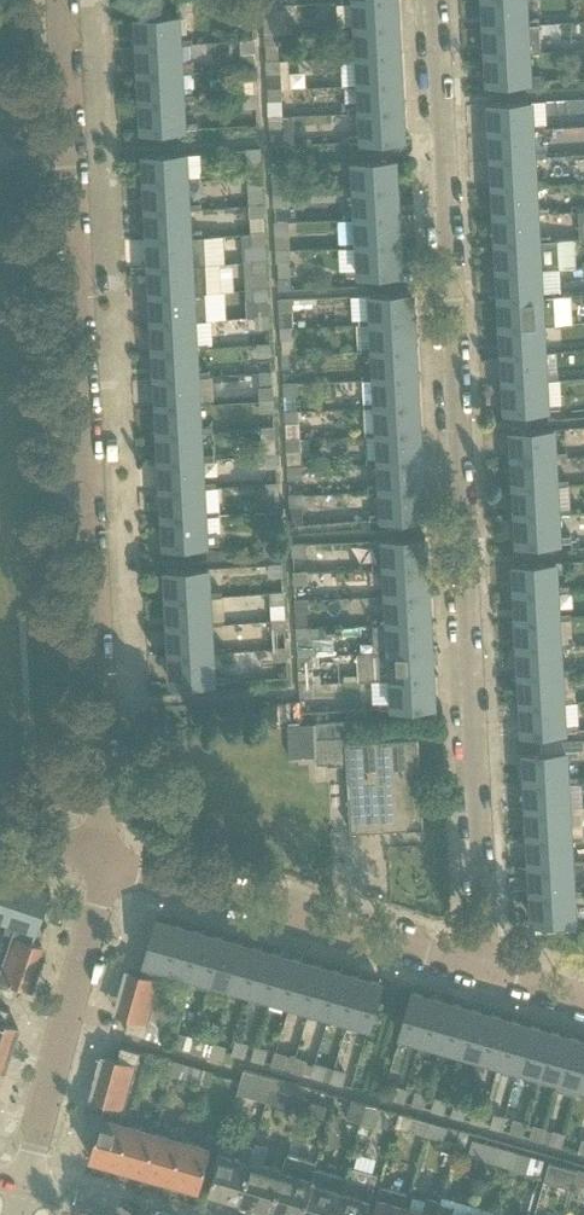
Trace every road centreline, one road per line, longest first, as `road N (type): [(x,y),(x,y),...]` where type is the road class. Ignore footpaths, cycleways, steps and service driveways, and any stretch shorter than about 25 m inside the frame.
road 1 (residential): [(488,967),(435,0)]
road 2 (residential): [(98,862),(64,0)]
road 3 (residential): [(98,862),(488,967)]
road 4 (residential): [(23,1192),(96,907),(98,862)]

